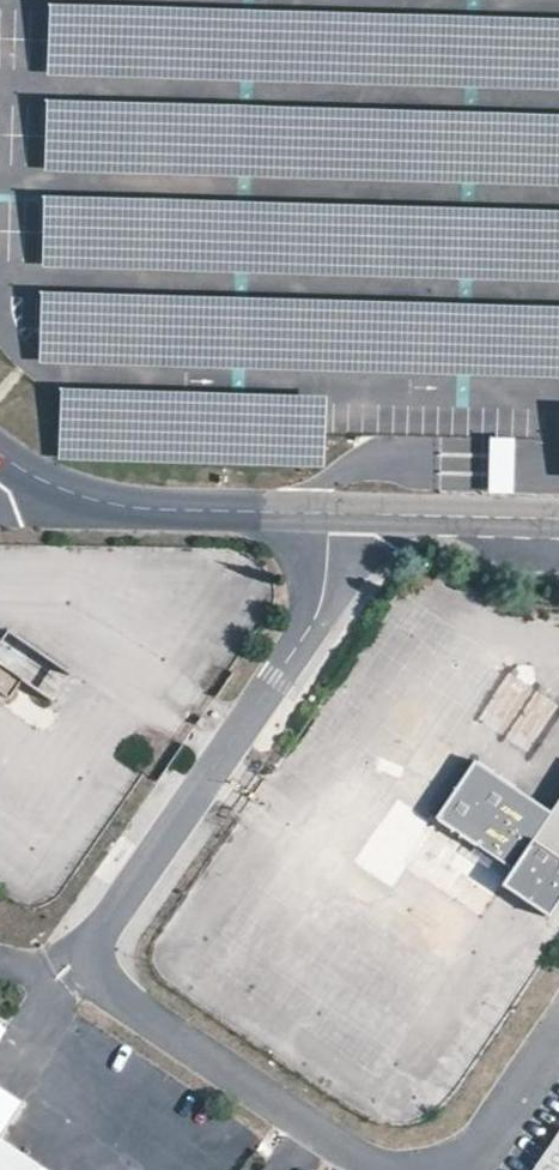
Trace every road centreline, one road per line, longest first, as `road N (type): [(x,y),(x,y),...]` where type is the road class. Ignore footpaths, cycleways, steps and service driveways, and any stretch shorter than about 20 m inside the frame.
road 1 (unclassified): [(333,514),(319,617),(97,935),(88,963),(105,989),(387,1169)]
road 2 (unclassified): [(0,455),(57,490),(142,511),(333,514)]
road 3 (unclassified): [(333,514),(558,520)]
road 4 (unclassified): [(460,1169),(558,1032)]

